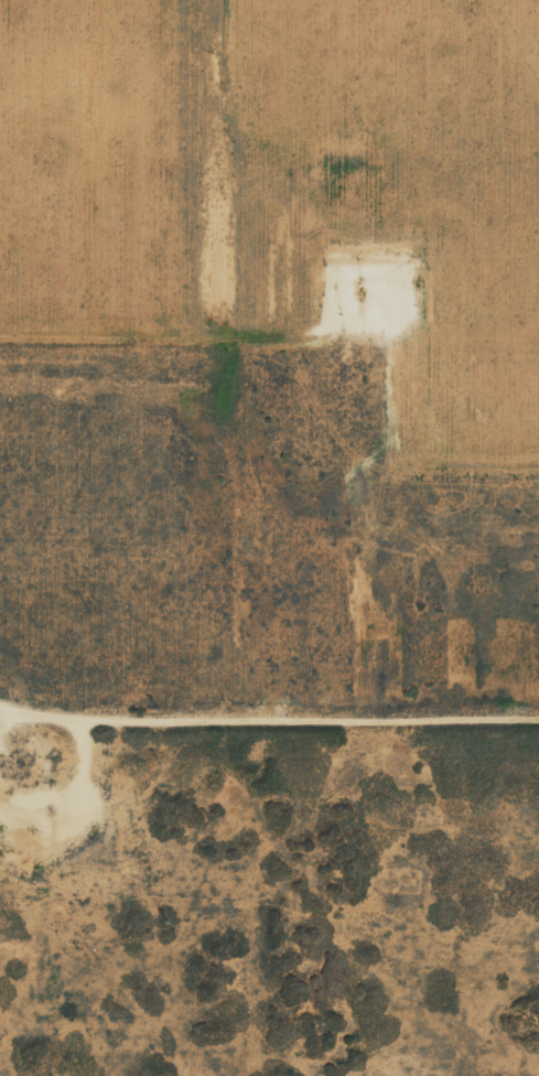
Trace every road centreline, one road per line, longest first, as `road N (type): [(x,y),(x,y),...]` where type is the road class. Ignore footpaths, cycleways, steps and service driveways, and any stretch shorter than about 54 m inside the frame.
road 1 (residential): [(538,691),(148,701),(0,652)]

